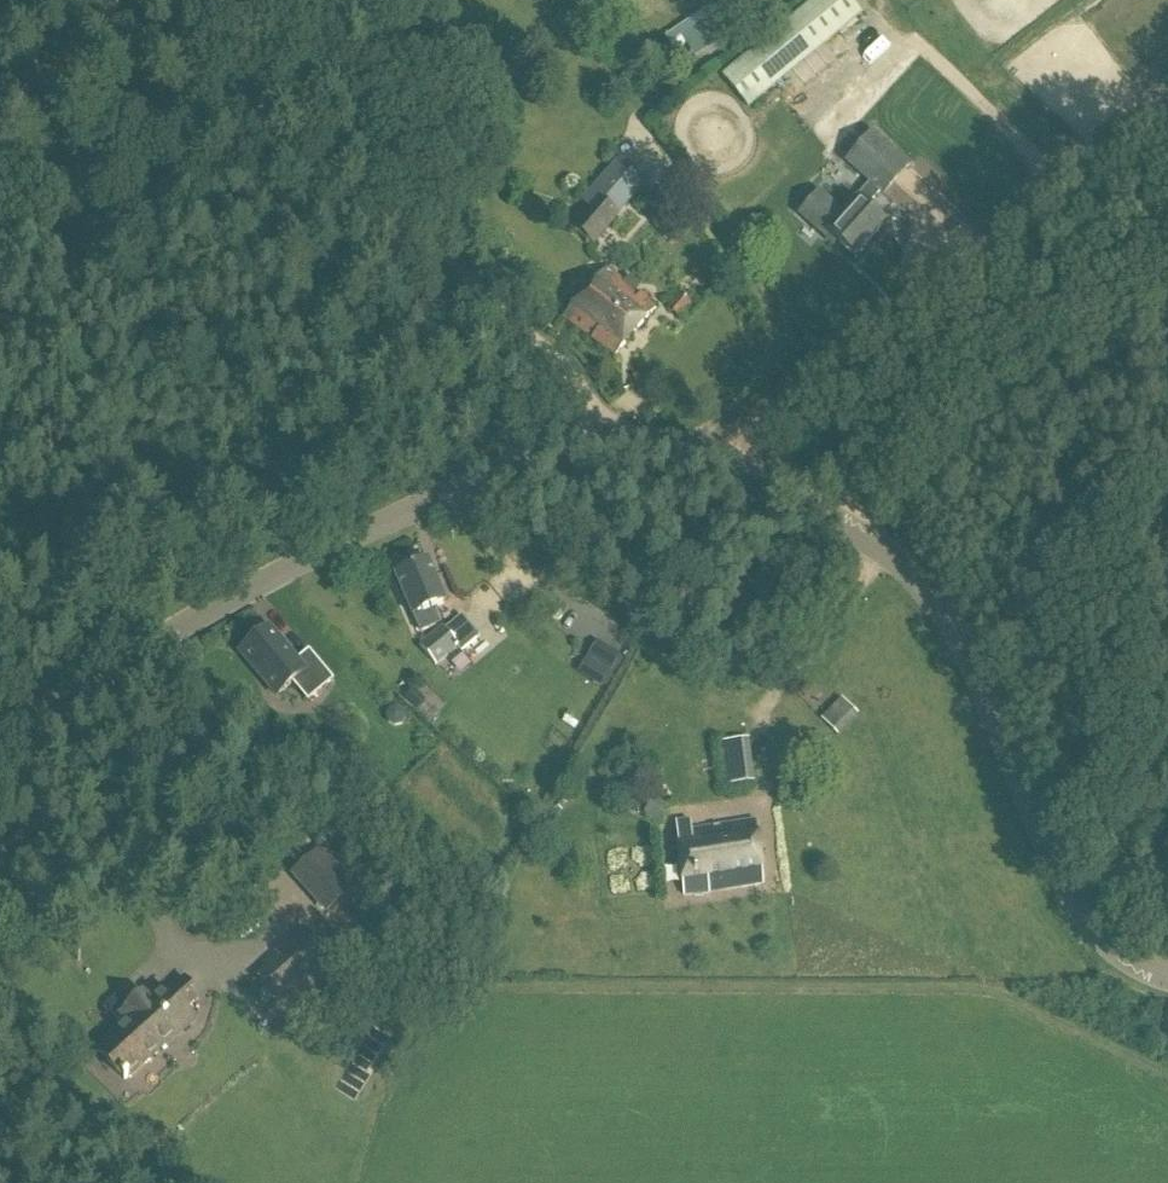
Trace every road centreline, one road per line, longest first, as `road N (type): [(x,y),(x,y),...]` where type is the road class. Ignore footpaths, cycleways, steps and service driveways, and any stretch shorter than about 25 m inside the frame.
road 1 (unclassified): [(1167,982),(1121,962),(1077,912),(968,653),(904,564),(828,511),(683,453),(610,443),(517,465),(224,602),(0,744)]
road 2 (track): [(610,443),(580,390),(419,224),(305,0)]
road 3 (track): [(766,484),(1167,184)]
road 4 (track): [(828,511),(889,449),(1167,248)]

